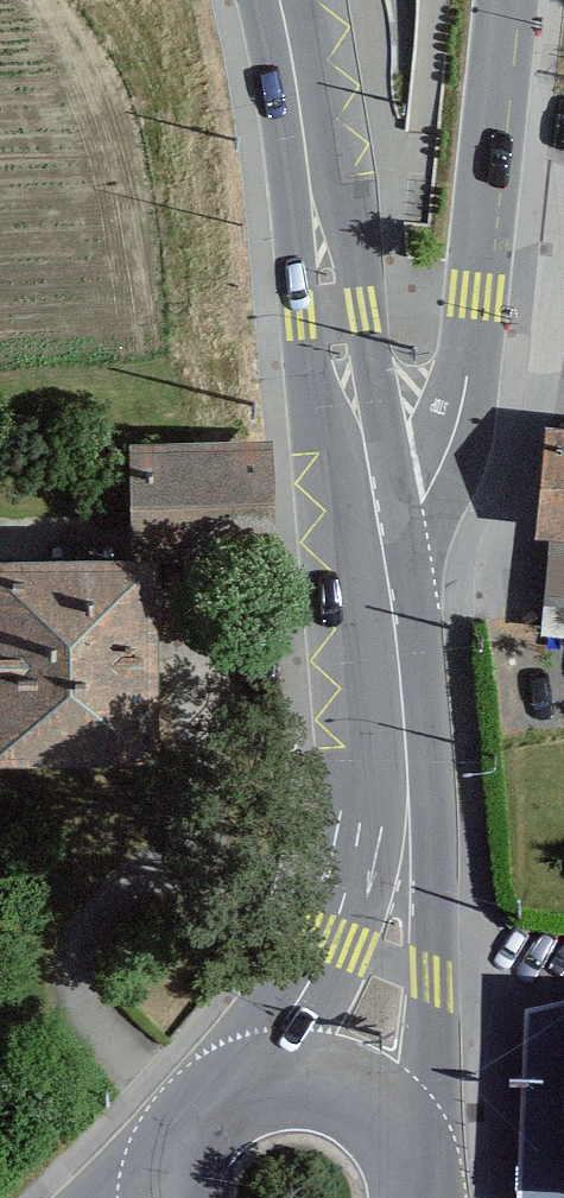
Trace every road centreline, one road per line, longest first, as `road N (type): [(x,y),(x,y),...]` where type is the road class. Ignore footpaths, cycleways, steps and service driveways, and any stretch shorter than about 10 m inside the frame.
road 1 (unclassified): [(506,0),(461,402),(423,499),(379,528)]
road 2 (secondary): [(379,528),(332,319),(278,0)]
road 3 (secondary): [(429,1158),(428,933),(399,685)]
road 4 (secondary): [(399,685),(340,907),(316,969),(250,1077)]
road 5 (secondary): [(429,1158),(413,1130),(364,1087),(289,1070),(250,1077)]
road 6 (secondary): [(399,685),(379,528)]

